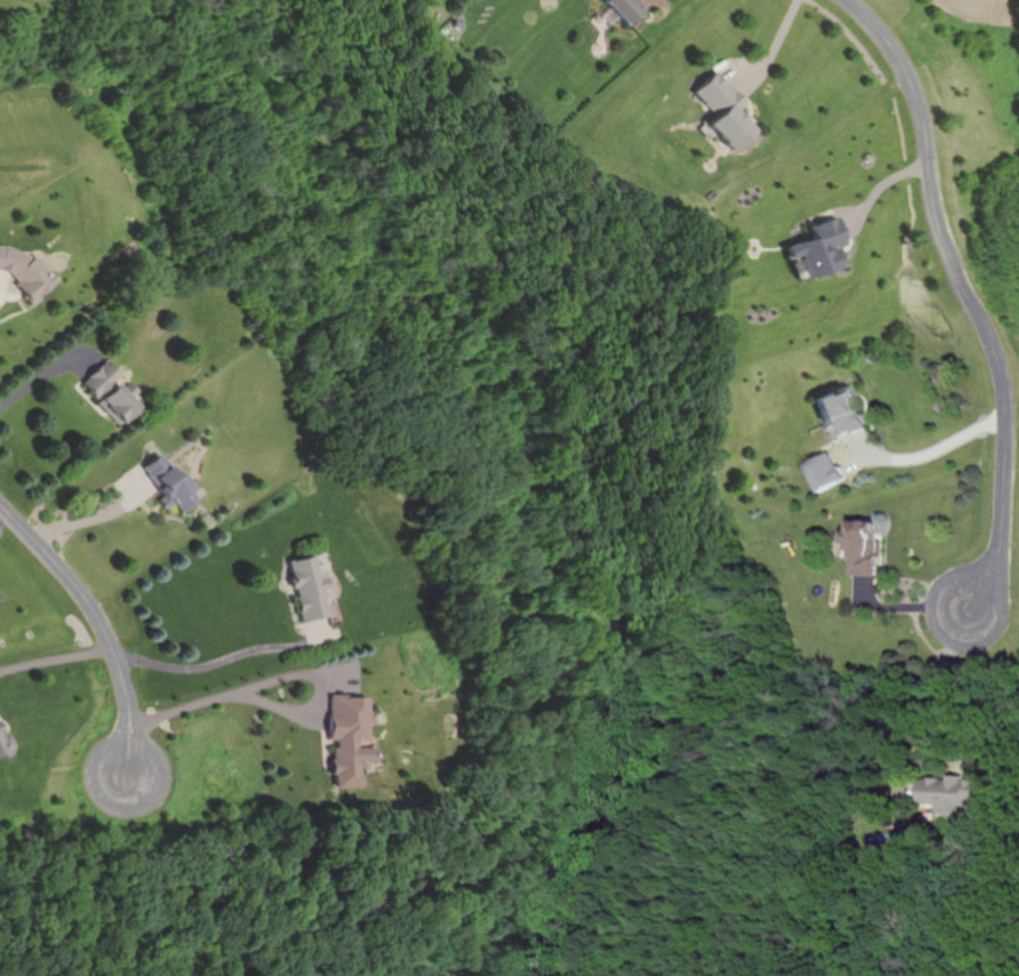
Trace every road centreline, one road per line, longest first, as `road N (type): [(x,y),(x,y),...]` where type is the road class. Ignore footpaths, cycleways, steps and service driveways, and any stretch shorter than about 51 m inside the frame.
road 1 (residential): [(966,609),(998,560),(1007,377),(999,332),(939,210),(918,82),(902,48),(858,0)]
road 2 (residential): [(0,508),(105,629),(129,702),(127,767)]

